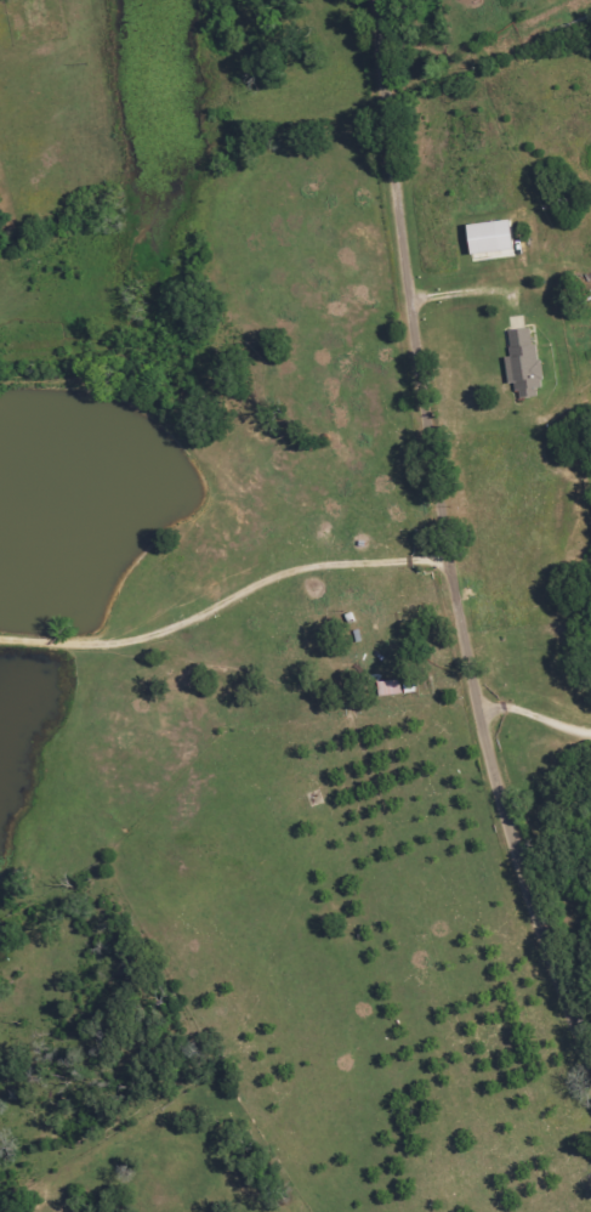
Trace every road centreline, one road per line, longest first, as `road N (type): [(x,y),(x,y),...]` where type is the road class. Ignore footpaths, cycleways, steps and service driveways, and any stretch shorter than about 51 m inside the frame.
road 1 (residential): [(590,1068),(458,674),(415,403),(371,0)]

